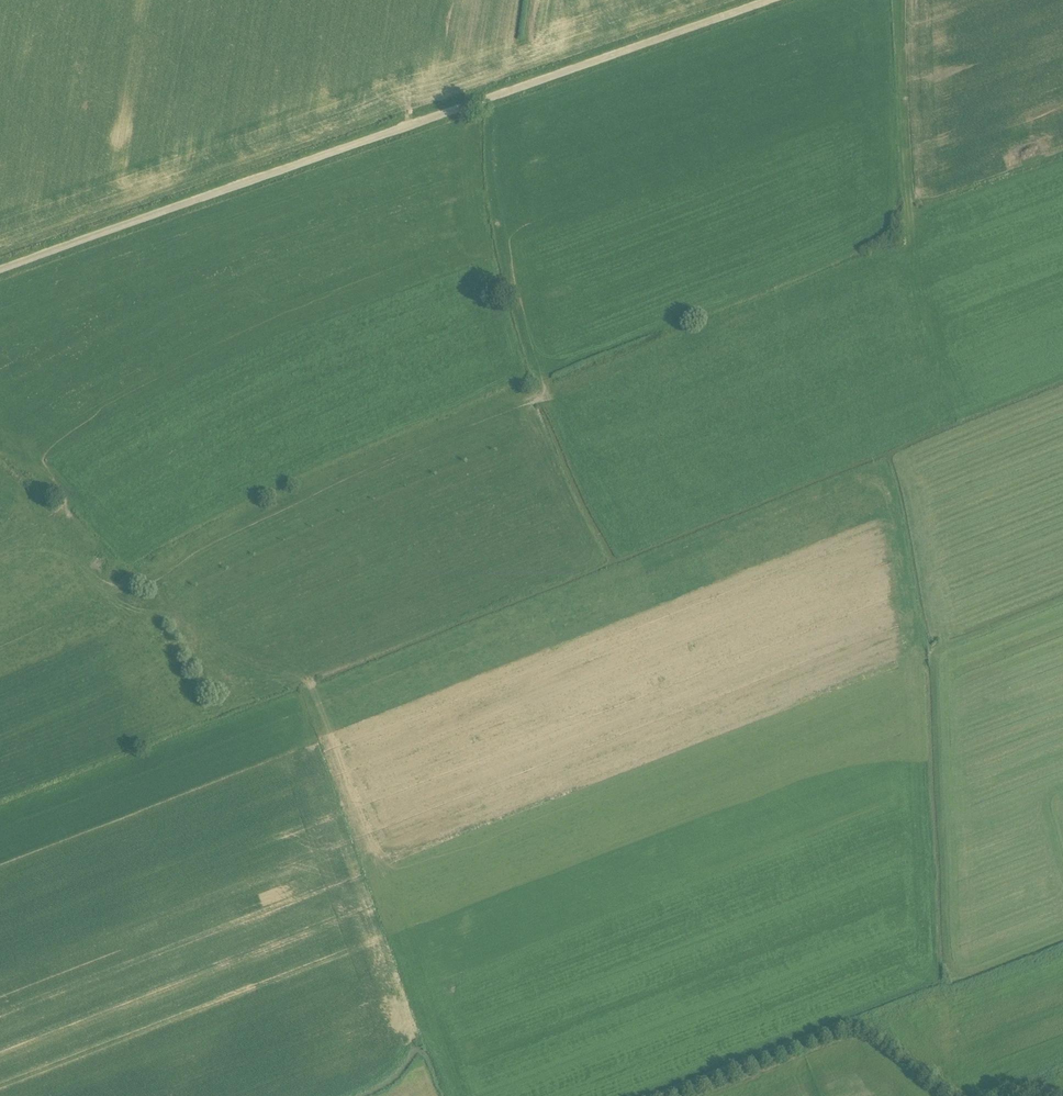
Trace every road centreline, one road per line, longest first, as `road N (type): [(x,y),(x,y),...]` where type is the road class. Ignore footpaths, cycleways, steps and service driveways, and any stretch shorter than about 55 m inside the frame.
road 1 (unclassified): [(763,0),(0,269)]

